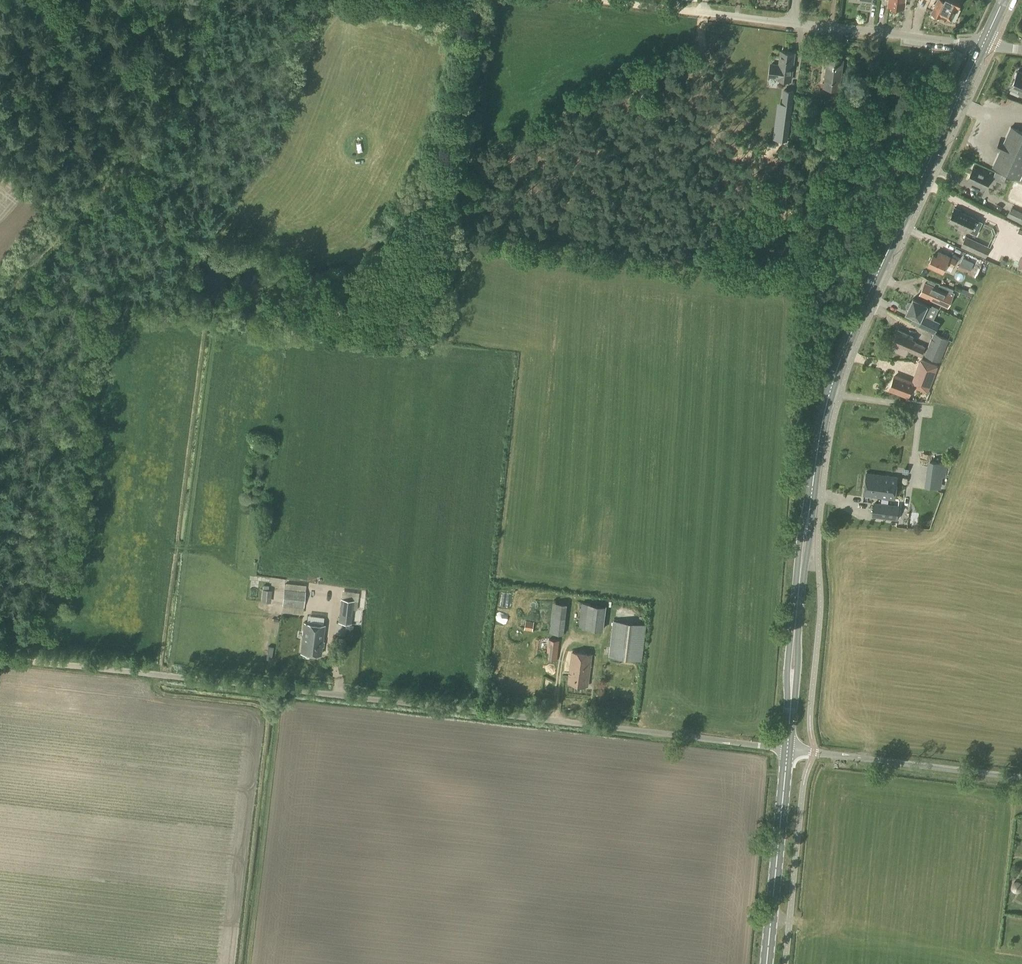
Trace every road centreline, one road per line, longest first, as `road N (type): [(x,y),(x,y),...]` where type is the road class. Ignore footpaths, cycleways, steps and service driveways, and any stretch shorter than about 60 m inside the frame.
road 1 (unclassified): [(787,750),(4,658)]
road 2 (primary): [(787,750),(800,577),(830,392),(982,45)]
road 3 (track): [(201,0),(177,109),(0,313)]
road 4 (unclassified): [(1021,778),(787,750)]
road 5 (primary): [(767,963),(787,750)]
road 6 (residential): [(982,45),(792,23)]
road 7 (track): [(114,190),(186,242),(200,248),(227,237)]
road 8 (track): [(179,547),(308,578)]

